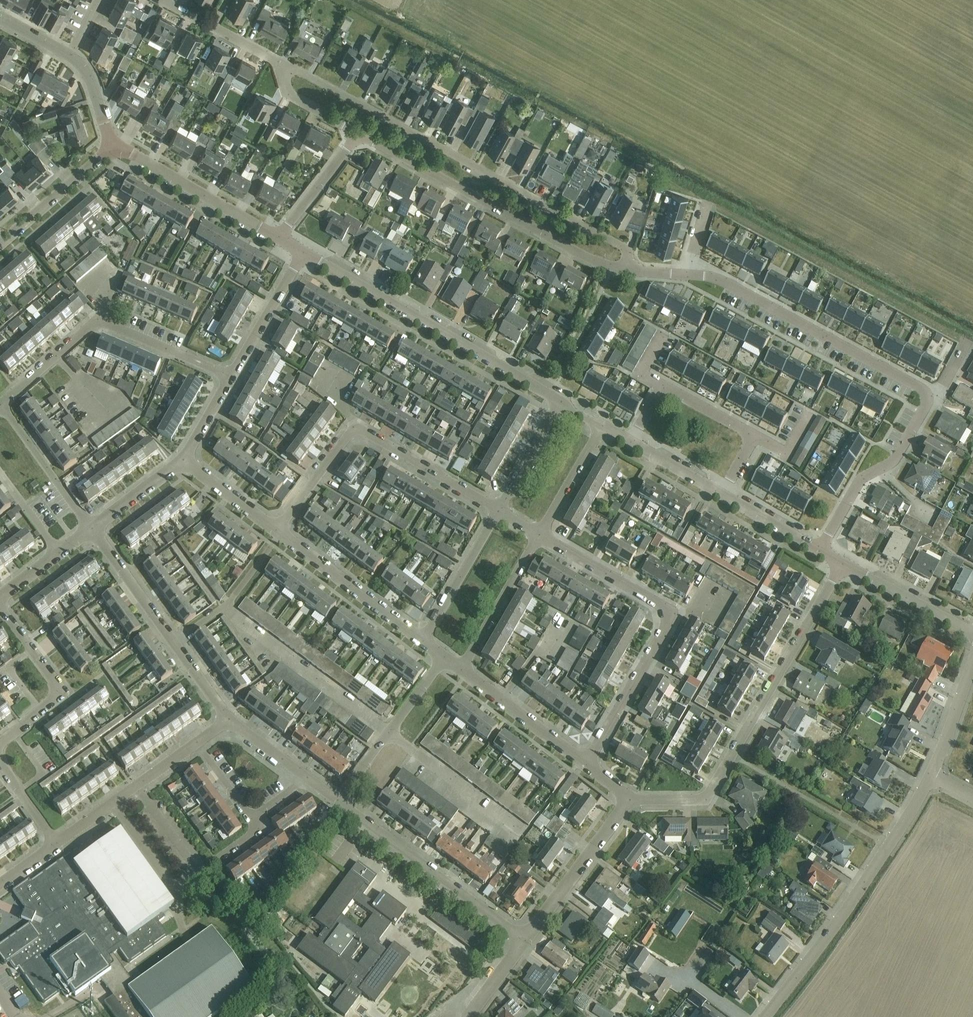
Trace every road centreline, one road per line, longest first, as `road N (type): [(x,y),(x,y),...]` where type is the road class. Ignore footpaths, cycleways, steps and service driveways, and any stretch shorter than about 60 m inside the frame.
road 1 (residential): [(624,270),(623,246),(284,63)]
road 2 (residential): [(634,799),(705,800),(714,793),(844,565)]
road 3 (residential): [(624,270),(594,261),(361,134)]
road 4 (residential): [(563,401),(309,255)]
road 5 (residential): [(768,1016),(848,910),(932,774)]
road 6 (residential): [(929,397),(720,279),(687,274)]
road 7 (residential): [(528,940),(340,800)]
road 8 (residential): [(392,735),(223,608)]
road 9 (residential): [(283,240),(114,146)]
road 10 (residential): [(426,641),(283,533)]
road 11 (residential): [(528,940),(634,799)]
road 12 (residential): [(62,843),(200,745)]
road 13 (residential): [(353,436),(366,434),(502,510)]
road 14 (residential): [(589,765),(673,619)]
road 15 (residential): [(520,833),(392,735)]
road 16 (residential): [(673,619),(541,536)]
road 17 (residential): [(589,765),(465,671)]
road 18 (residential): [(465,671),(541,536)]
road 19 (residential): [(92,529),(4,405)]
road 20 (residential): [(426,641),(502,510)]
road 21 (residential): [(972,633),(844,565)]
road 22 (residential): [(6,240),(114,146)]
road 23 (residential): [(232,375),(309,255)]
road 24 (residential): [(100,322),(232,375)]
road 25 (residential): [(175,641),(92,529)]
road 26 (residential): [(284,63),(166,0)]
road 27 (residential): [(283,240),(361,134)]
road 28 (residential): [(541,536),(603,425)]
road 29 (residential): [(502,510),(563,401)]
road 30 (residential): [(283,533),(185,460)]

